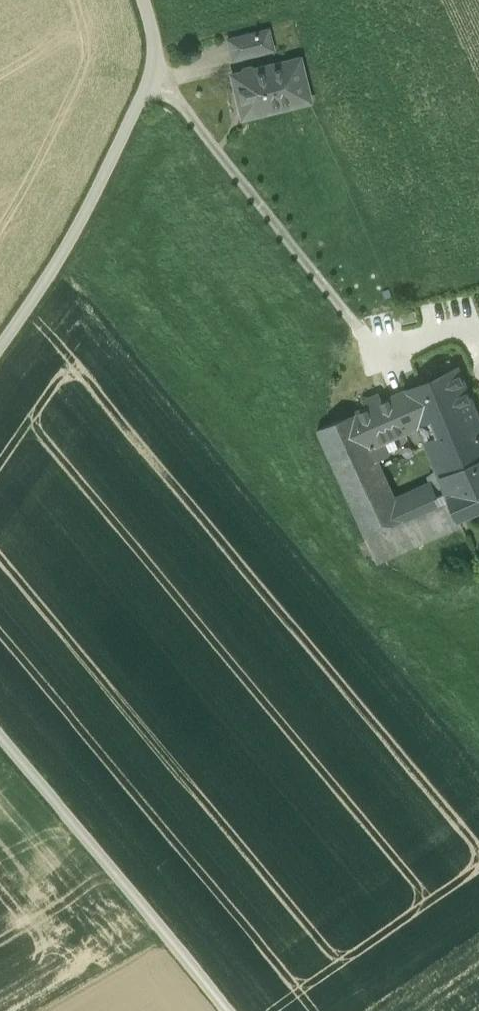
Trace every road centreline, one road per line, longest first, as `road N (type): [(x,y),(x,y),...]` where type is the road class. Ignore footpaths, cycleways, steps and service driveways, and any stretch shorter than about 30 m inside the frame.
road 1 (unclassified): [(141,0),(154,39),(152,68),(66,252),(0,347)]
road 2 (unclassified): [(0,742),(226,1010)]

